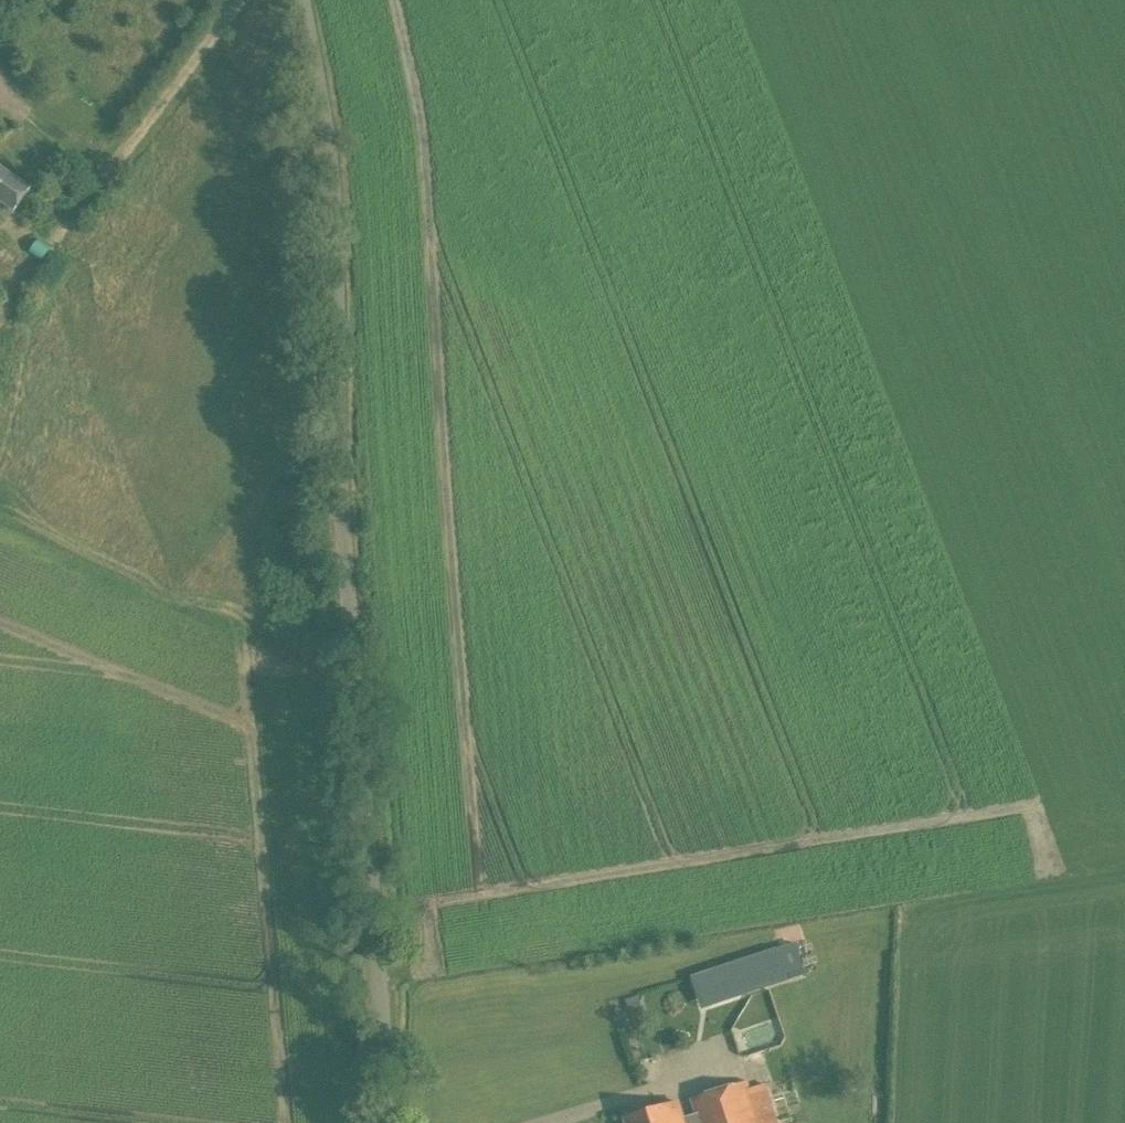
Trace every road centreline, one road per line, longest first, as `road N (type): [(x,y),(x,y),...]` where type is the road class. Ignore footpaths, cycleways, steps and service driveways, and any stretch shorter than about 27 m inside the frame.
road 1 (unclassified): [(386,1122),(324,183),(298,0)]

